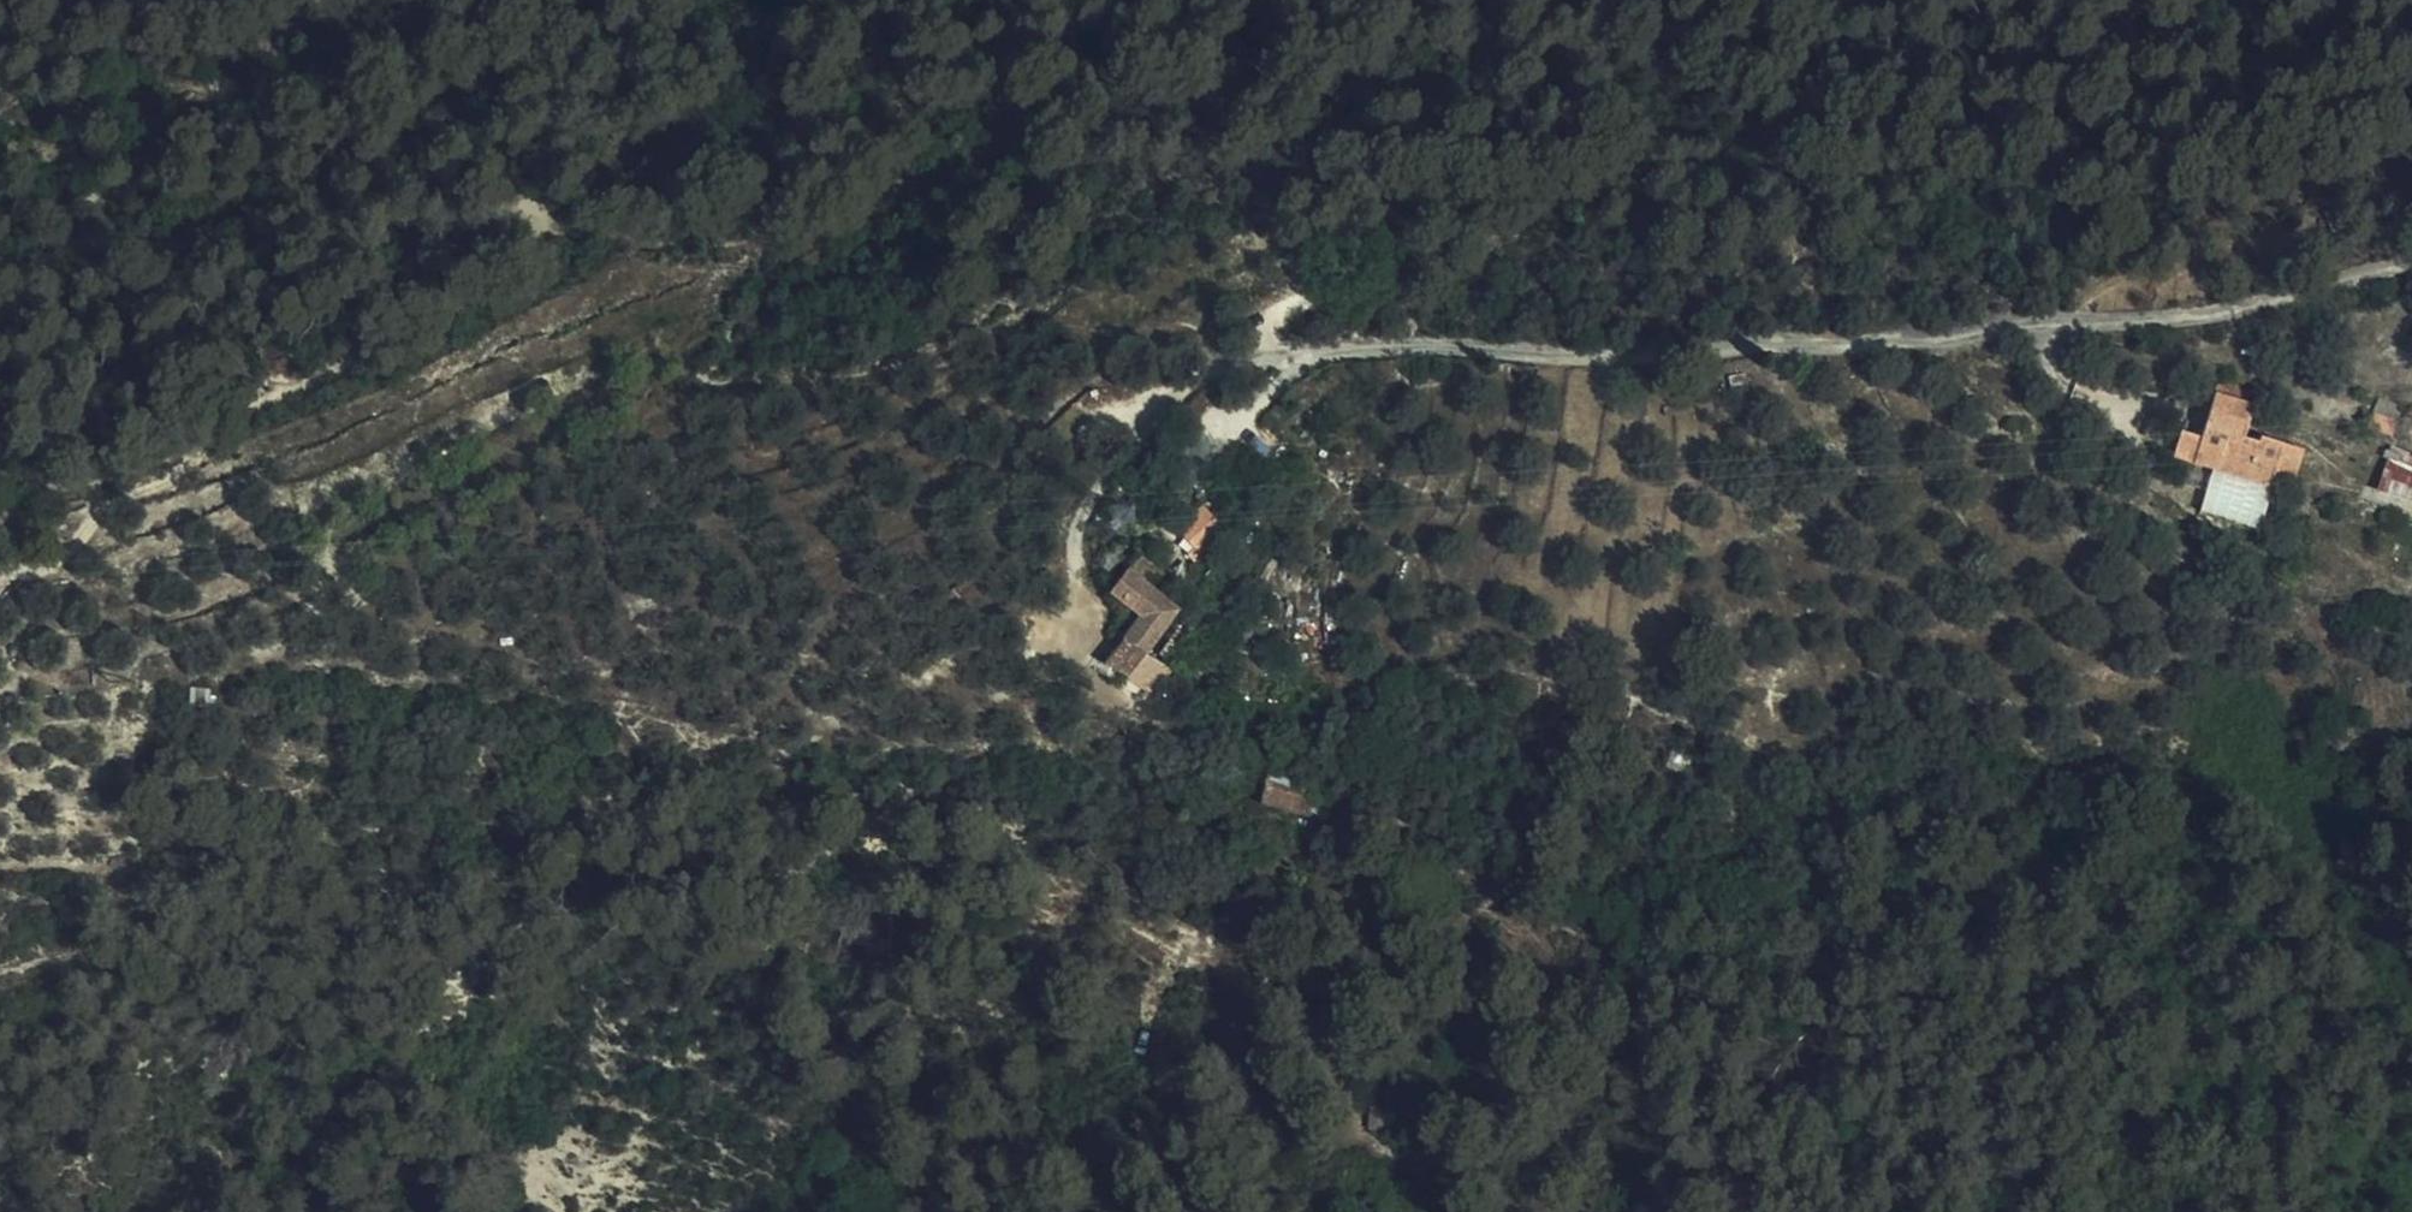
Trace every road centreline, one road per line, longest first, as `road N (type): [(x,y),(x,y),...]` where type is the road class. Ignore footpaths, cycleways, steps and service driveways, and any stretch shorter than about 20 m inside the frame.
road 1 (track): [(1184,389),(1150,327),(1025,319),(831,349),(776,332),(684,246),(656,226),(607,211),(463,199),(308,201),(133,230),(95,180),(208,111),(287,0)]
road 2 (unclassified): [(2411,266),(2152,321),(1590,359),(1347,351),(1249,367),(1184,389),(1119,441),(1087,487),(1076,524),(1081,562)]
road 3 (track): [(1519,1211),(1345,1130),(1324,1056),(1267,1003),(1092,906)]

